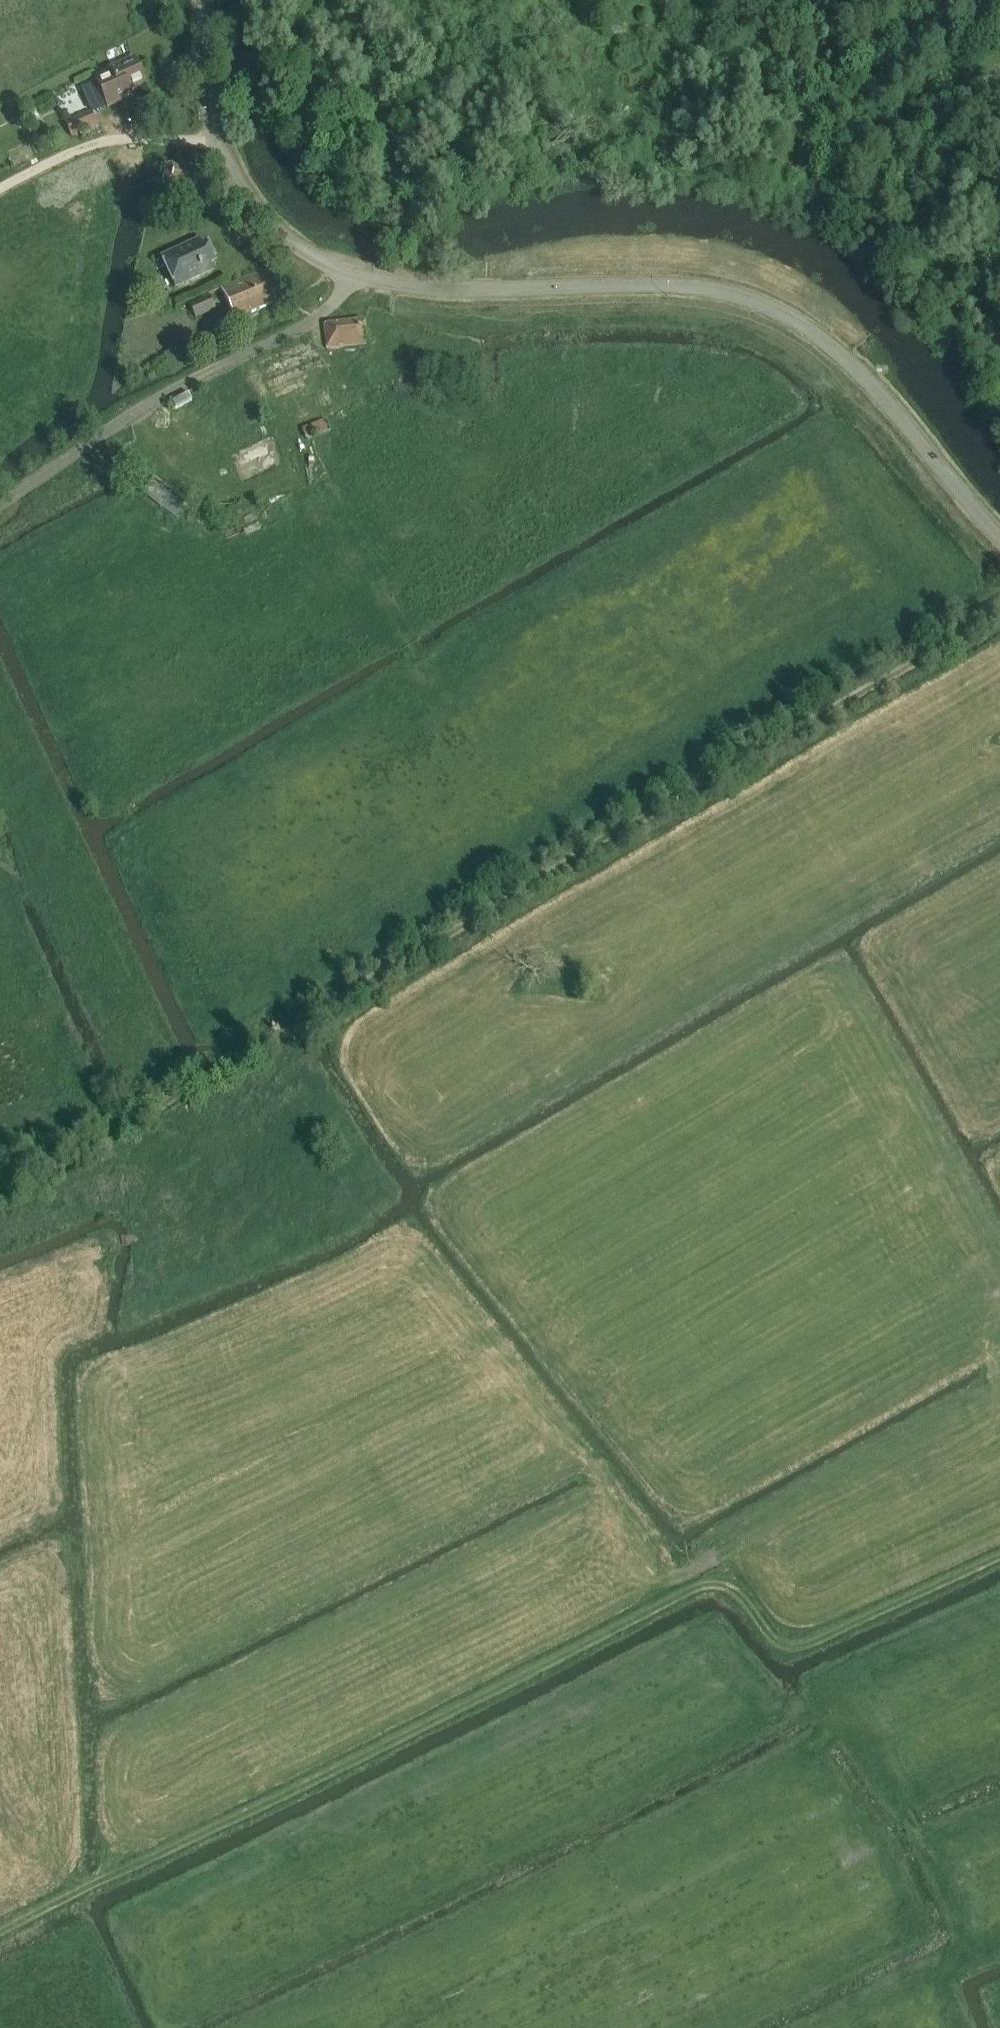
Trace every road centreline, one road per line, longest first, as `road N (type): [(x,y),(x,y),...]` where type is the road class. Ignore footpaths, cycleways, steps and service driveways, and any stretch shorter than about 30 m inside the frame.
road 1 (track): [(999,610),(306,1017),(0,1182)]
road 2 (track): [(0,1932),(696,1588),(732,1590),(776,1643),(792,1647),(999,1556)]
road 3 (unclassified): [(999,536),(847,359),(768,309),(664,284),(485,290),(400,285),(351,276),(299,247),(257,205),(214,140),(207,0)]
road 4 (track): [(351,276),(303,331),(136,411),(0,507)]
road 5 (track): [(214,140),(104,141),(0,191)]

